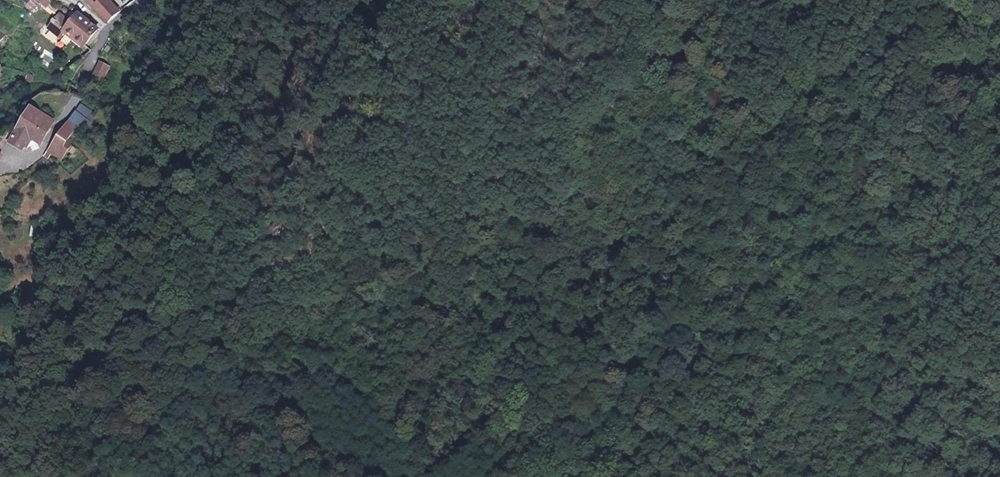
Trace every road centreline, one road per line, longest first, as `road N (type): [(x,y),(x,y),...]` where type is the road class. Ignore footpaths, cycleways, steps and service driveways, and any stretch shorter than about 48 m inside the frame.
road 1 (track): [(501,476),(556,420),(611,327),(626,244),(701,165),(782,126),(845,73),(882,33),(896,0)]
road 2 (track): [(238,476),(169,449),(116,462),(114,476)]

